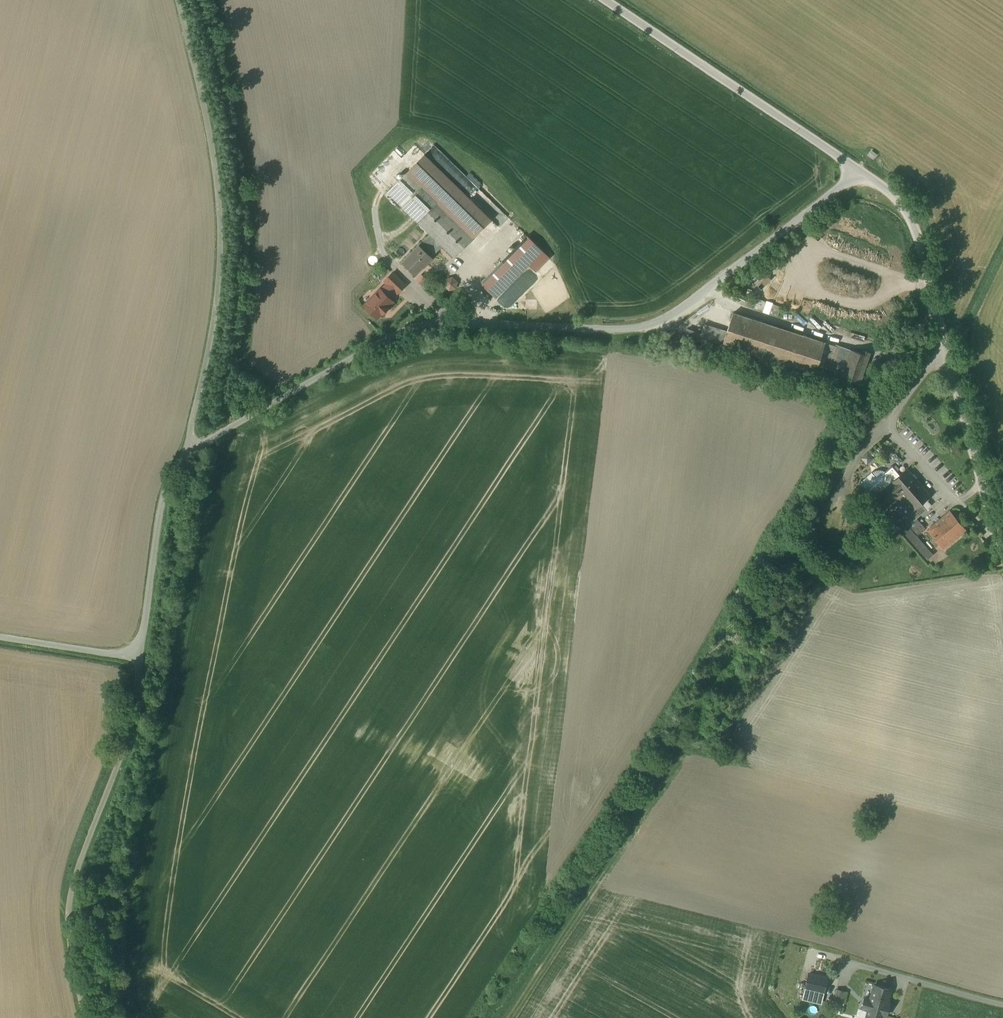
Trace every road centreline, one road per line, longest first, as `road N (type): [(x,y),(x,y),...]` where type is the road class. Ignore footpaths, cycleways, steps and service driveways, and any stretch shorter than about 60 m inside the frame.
road 1 (unclassified): [(192,451),(417,329),(653,324),(857,169)]
road 2 (unclassified): [(192,451),(219,228),(212,135),(182,0)]
road 3 (unclassified): [(857,169),(895,197),(912,223),(1002,551)]
road 4 (unclassified): [(86,1017),(70,883),(131,713),(141,658)]
road 5 (unclassified): [(604,0),(857,169)]
road 6 (unclassified): [(141,658),(163,511),(192,451)]
road 7 (unclassified): [(0,639),(141,658)]

